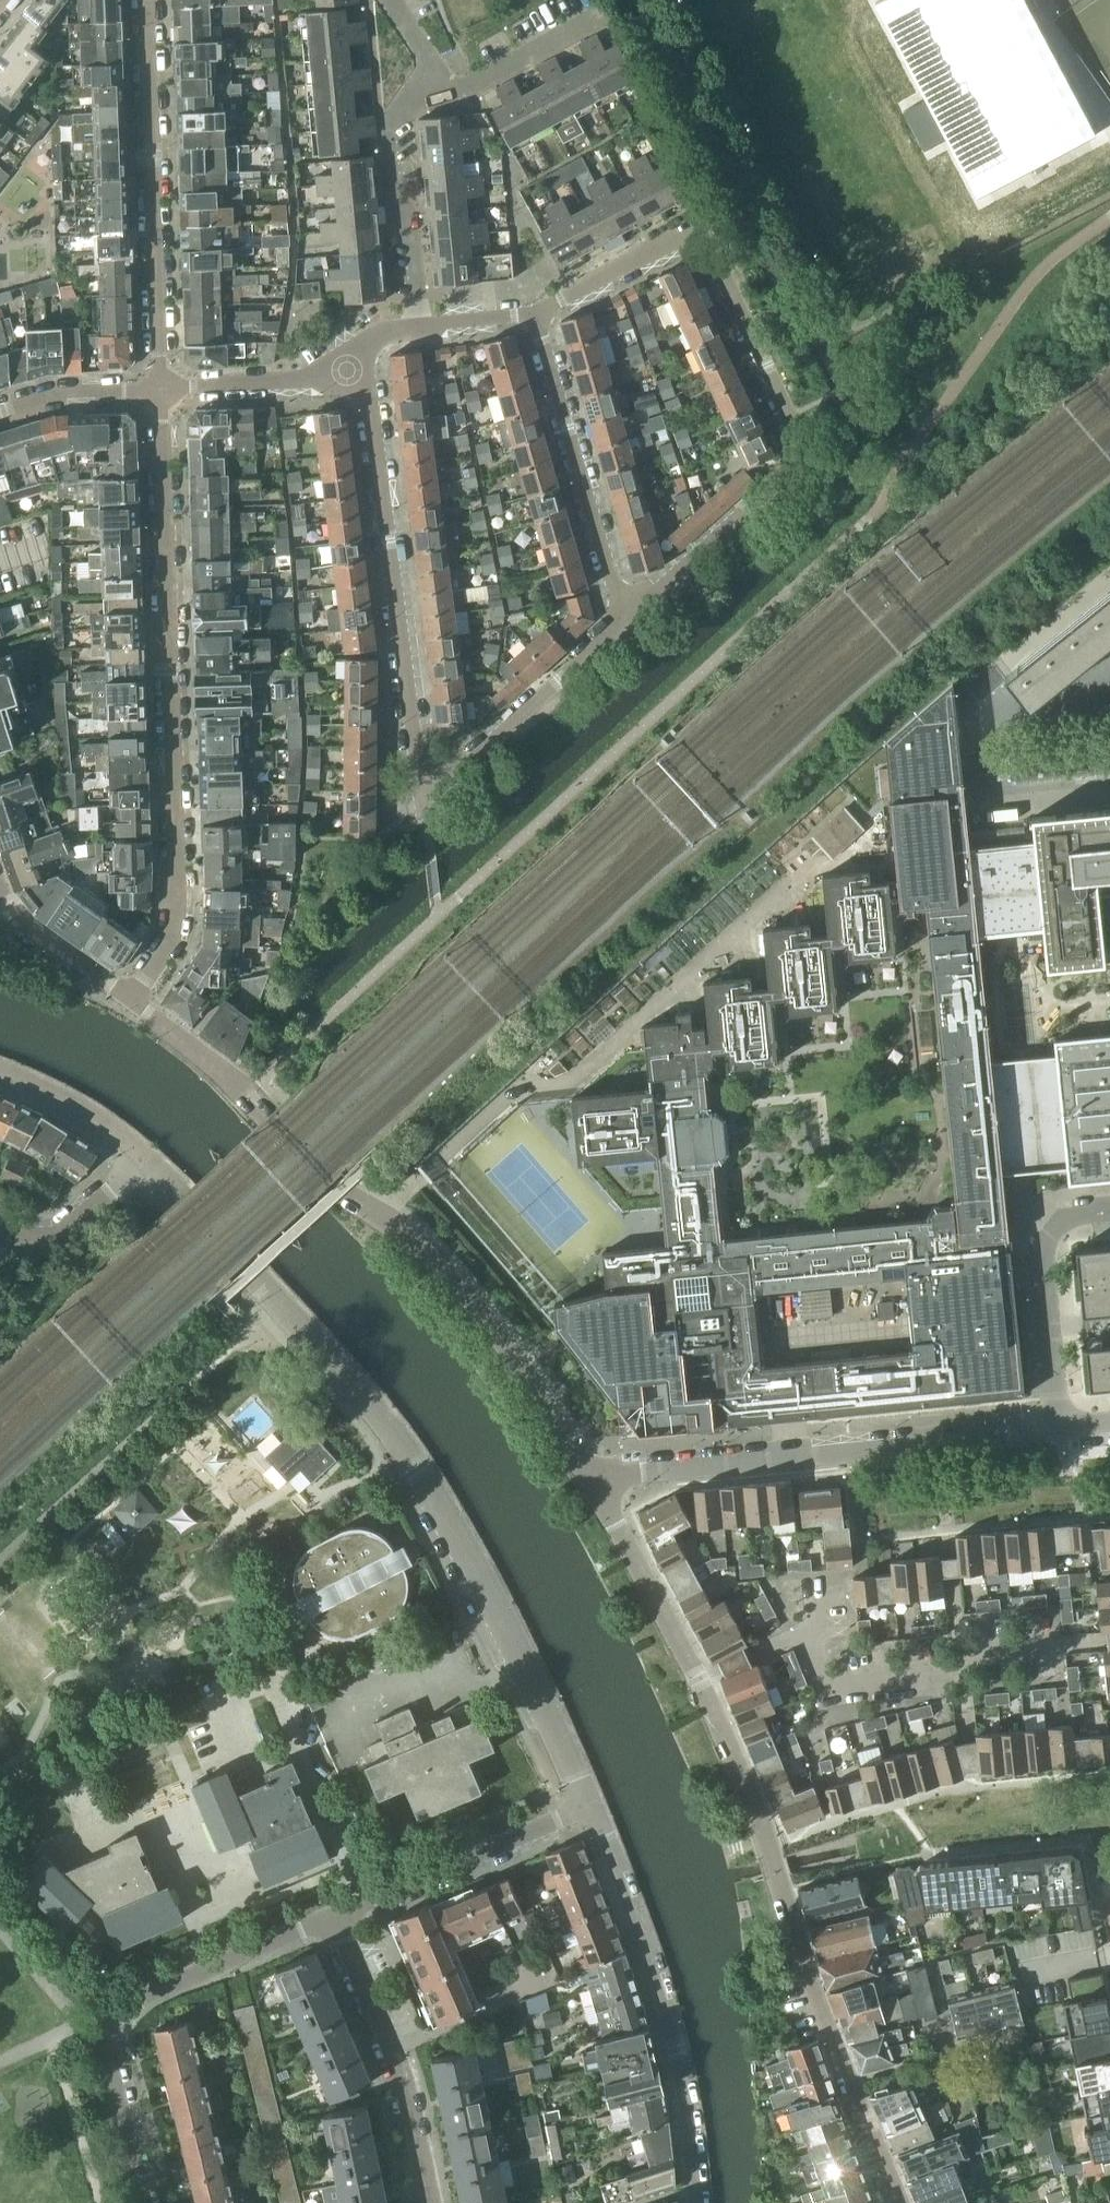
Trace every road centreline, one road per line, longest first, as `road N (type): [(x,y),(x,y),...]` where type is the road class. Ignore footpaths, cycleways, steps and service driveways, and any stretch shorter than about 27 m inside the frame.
road 1 (residential): [(592,1805),(421,1468),(147,1165)]
road 2 (residential): [(587,1478),(471,1298),(379,1212),(335,1184),(249,1093),(133,999)]
road 3 (residential): [(161,389),(176,927),(133,999)]
road 4 (residential): [(895,2202),(759,1821),(698,1679)]
road 5 (residential): [(625,619),(785,471),(795,449),(708,240),(697,232)]
road 6 (residential): [(587,1478),(1024,1433),(1058,1414)]
road 7 (residential): [(1109,1640),(970,1653),(948,1672),(824,1685),(804,1632),(698,1679)]
road 8 (residential): [(333,1917),(125,2010),(111,2028),(108,2047),(144,2202)]
road 9 (residential): [(697,2202),(681,2073),(592,1805)]
road 10 (residential): [(426,767),(415,743),(366,393),(347,367)]
road 11 (residential): [(161,389),(148,0)]
road 12 (residential): [(625,619),(534,313)]
road 13 (residential): [(428,2202),(400,2066),(333,1917)]
road 14 (residential): [(592,1805),(333,1917)]
road 15 (residential): [(423,326),(415,245),(393,205),(385,129),(433,83)]
road 16 (residential): [(426,767),(454,771),(625,619)]
road 17 (residential): [(1058,1414),(1041,1258),(1060,1223),(1109,1209)]
road 18 (residential): [(698,1679),(587,1478)]
road 19 (residential): [(161,389),(305,379),(347,367)]
road 20 (residential): [(433,83),(472,83),(602,16)]
road 21 (residential): [(534,313),(697,232)]
road 22 (residential): [(0,1069),(72,1108),(147,1165)]
road 23 (residential): [(147,1165),(63,1232),(0,1238)]
road 24 (residential): [(133,999),(22,924),(0,898)]
road 25 (residential): [(0,412),(60,394),(161,389)]

